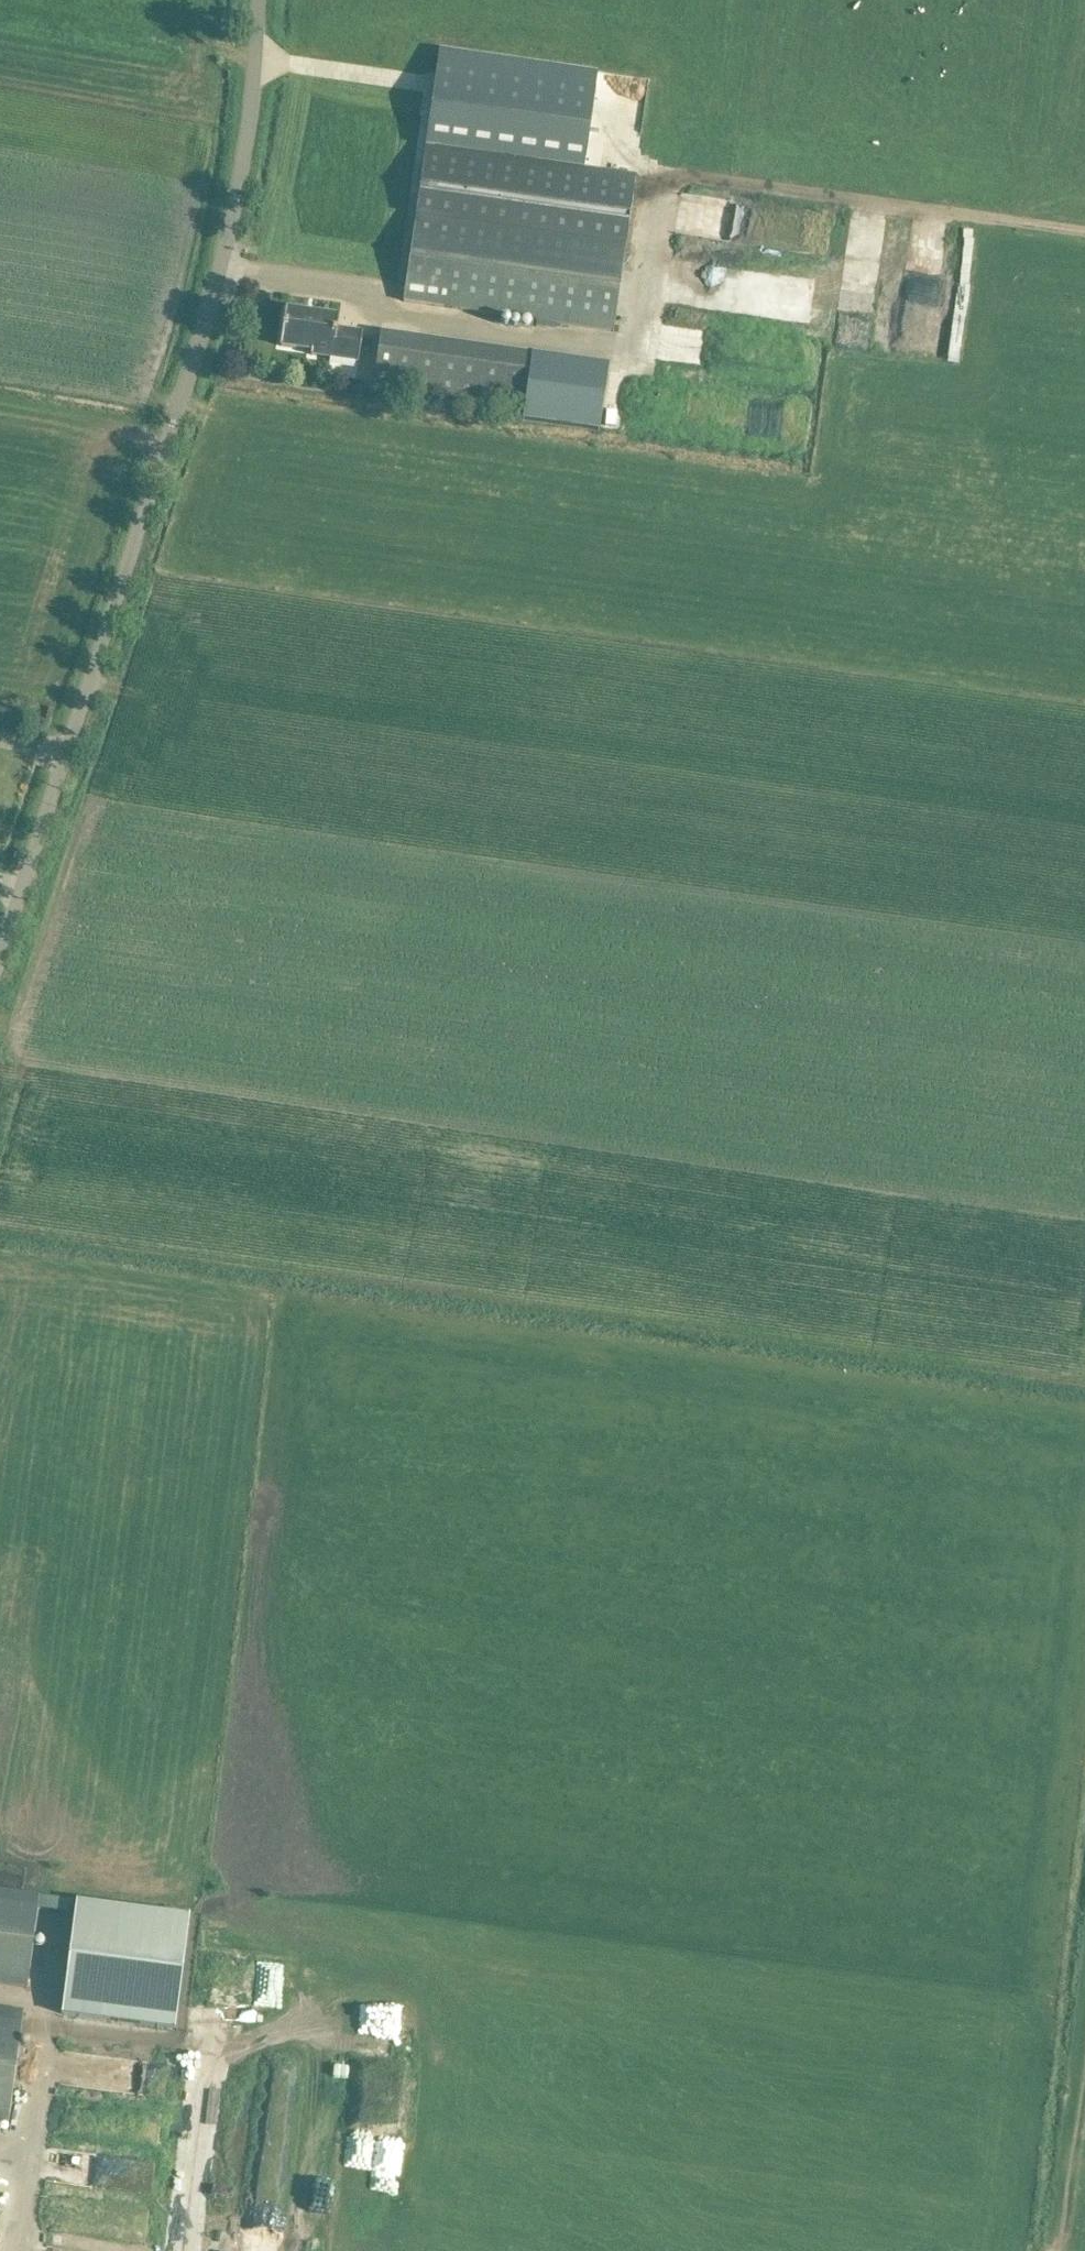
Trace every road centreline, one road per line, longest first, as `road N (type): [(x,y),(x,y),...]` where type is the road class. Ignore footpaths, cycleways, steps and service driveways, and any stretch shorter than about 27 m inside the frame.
road 1 (unclassified): [(0,965),(230,264),(253,161),(256,0)]

